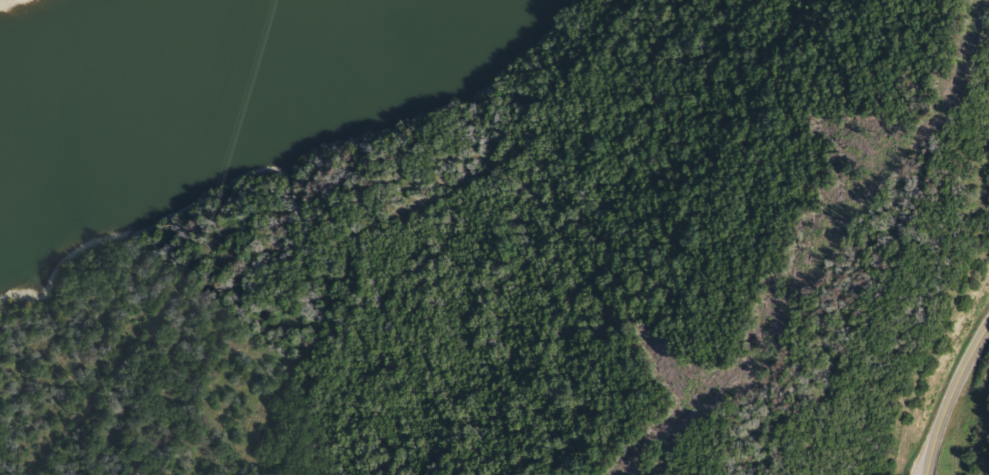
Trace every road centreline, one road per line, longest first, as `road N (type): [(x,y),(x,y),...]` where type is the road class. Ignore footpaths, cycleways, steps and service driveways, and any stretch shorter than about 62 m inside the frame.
road 1 (tertiary): [(923,474),(942,409),(988,318)]

